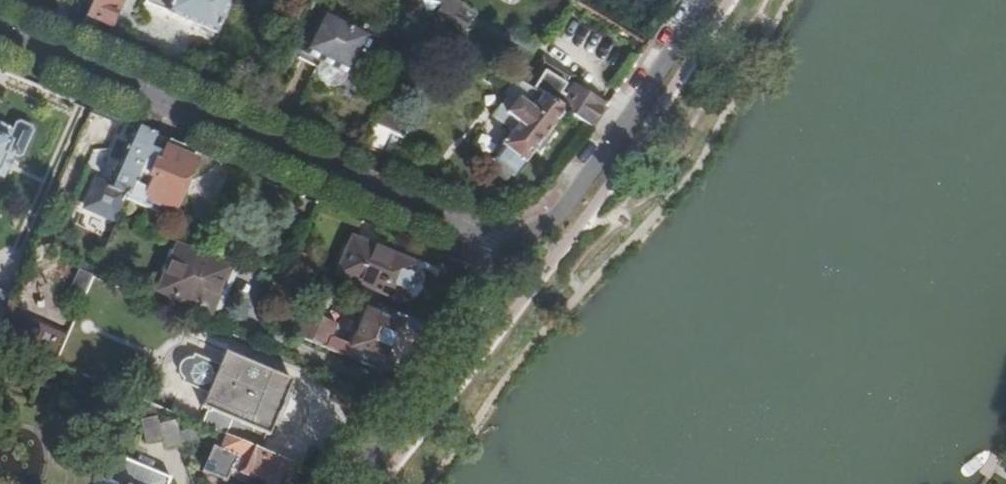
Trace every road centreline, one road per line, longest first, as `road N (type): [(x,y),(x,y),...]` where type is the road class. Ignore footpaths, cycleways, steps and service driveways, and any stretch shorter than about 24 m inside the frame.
road 1 (residential): [(0,33),(508,248)]
road 2 (residential): [(508,248),(550,224),(576,195),(705,0)]
road 3 (residential): [(348,483),(493,297),(508,248)]

